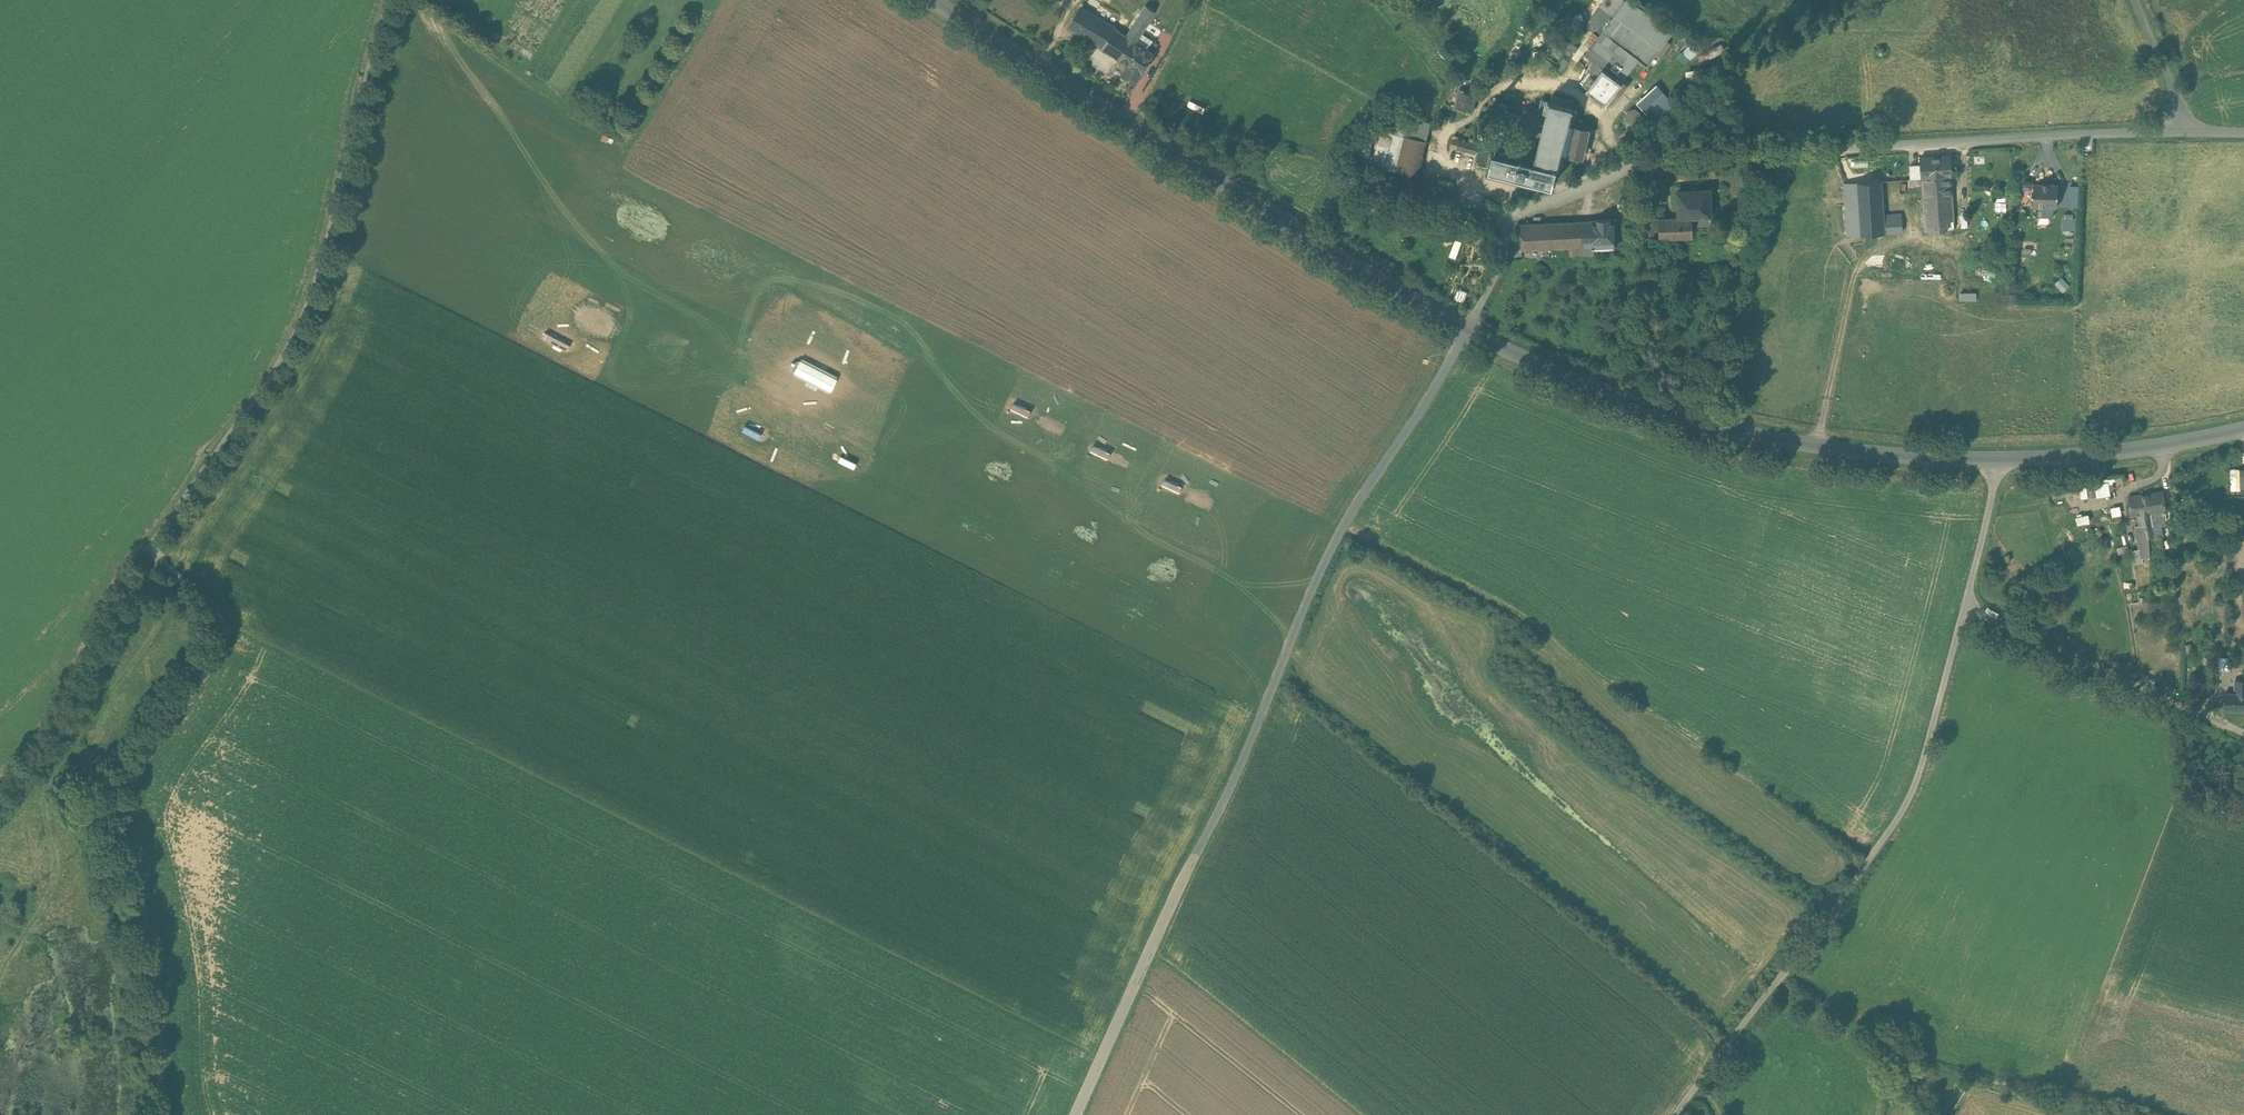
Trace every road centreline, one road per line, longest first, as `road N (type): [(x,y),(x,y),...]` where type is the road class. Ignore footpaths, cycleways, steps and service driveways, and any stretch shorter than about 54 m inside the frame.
road 1 (unclassified): [(392,0),(324,264),(263,383),(156,543),(157,558),(199,589),(222,621),(219,651),(130,790),(123,816),(152,953),(159,1102),(166,1114)]
road 2 (unclassified): [(1071,1114),(1178,878),(1237,777),(1340,536),(1470,329)]
road 3 (unclassified): [(1470,329),(1505,255),(1512,214),(1662,158),(2191,132)]
road 4 (unclassified): [(2243,430),(2114,455),(2005,463),(1846,453),(1751,439),(1644,404),(1470,329)]
road 5 (unclassified): [(1470,329),(936,0)]
road 6 (track): [(1968,609),(1915,797),(1897,828),(1677,1114)]
road 7 (track): [(2243,730),(1968,609)]
road 8 (track): [(2005,463),(1968,609)]
road 9 (unclassified): [(2191,132),(2134,0)]

